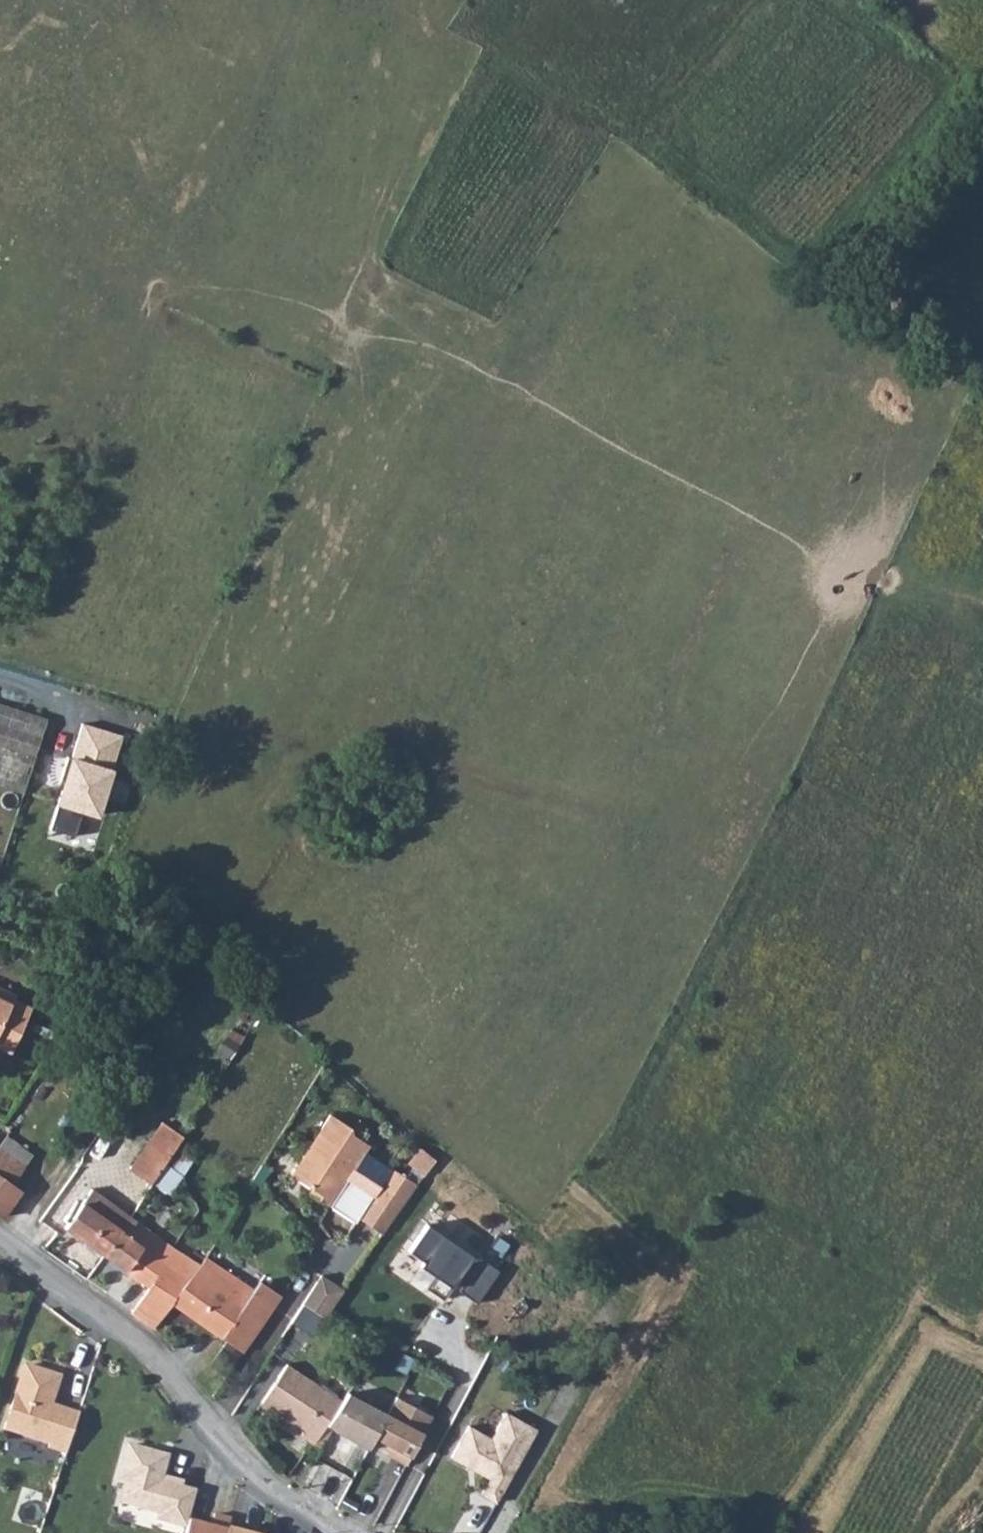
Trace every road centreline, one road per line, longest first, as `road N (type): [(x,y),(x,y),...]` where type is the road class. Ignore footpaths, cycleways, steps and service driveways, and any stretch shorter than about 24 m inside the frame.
road 1 (unclassified): [(0,1246),(135,1344),(207,1428)]
road 2 (residential): [(207,1428),(303,1283)]
road 3 (unclassified): [(207,1428),(282,1498),(334,1532)]

